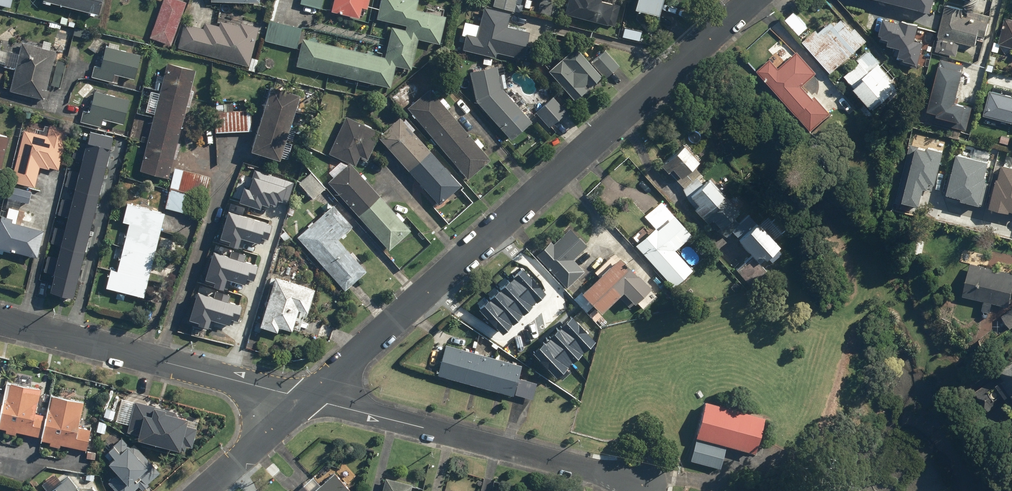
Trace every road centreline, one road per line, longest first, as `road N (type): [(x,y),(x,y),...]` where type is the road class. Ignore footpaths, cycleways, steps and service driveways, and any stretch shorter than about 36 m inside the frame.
road 1 (residential): [(752,0),(309,399)]
road 2 (residential): [(645,483),(309,399)]
road 3 (residential): [(309,399),(0,320)]
road 4 (residential): [(309,399),(206,490)]

